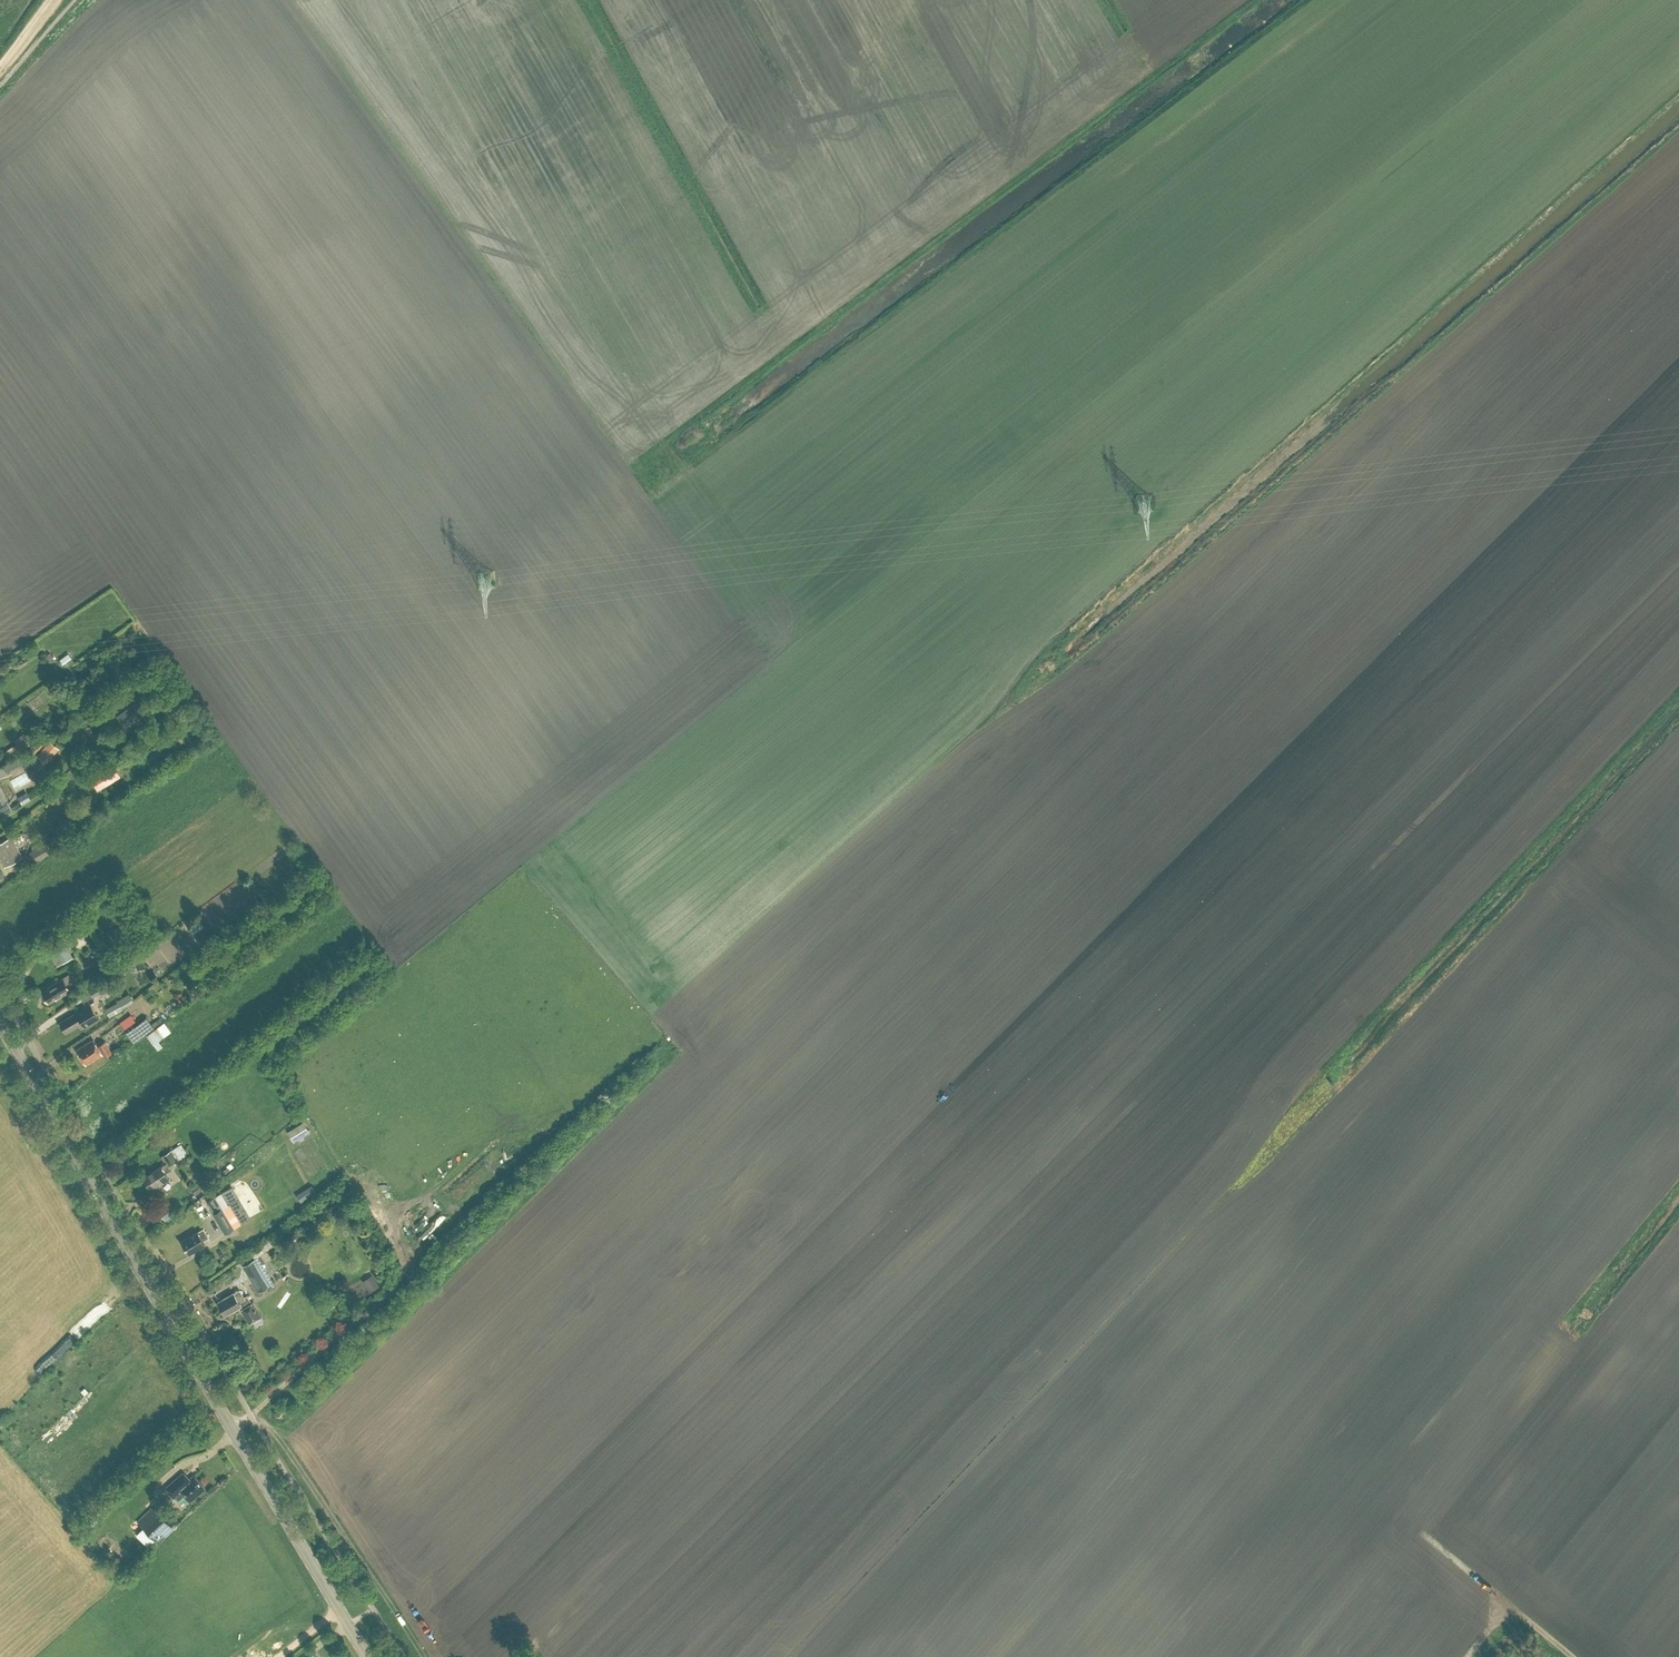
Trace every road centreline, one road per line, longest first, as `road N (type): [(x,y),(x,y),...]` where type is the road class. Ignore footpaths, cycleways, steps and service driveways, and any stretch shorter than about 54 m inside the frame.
road 1 (tertiary): [(368,1656),(0,1020)]
road 2 (track): [(229,1422),(409,1269),(408,1253)]

